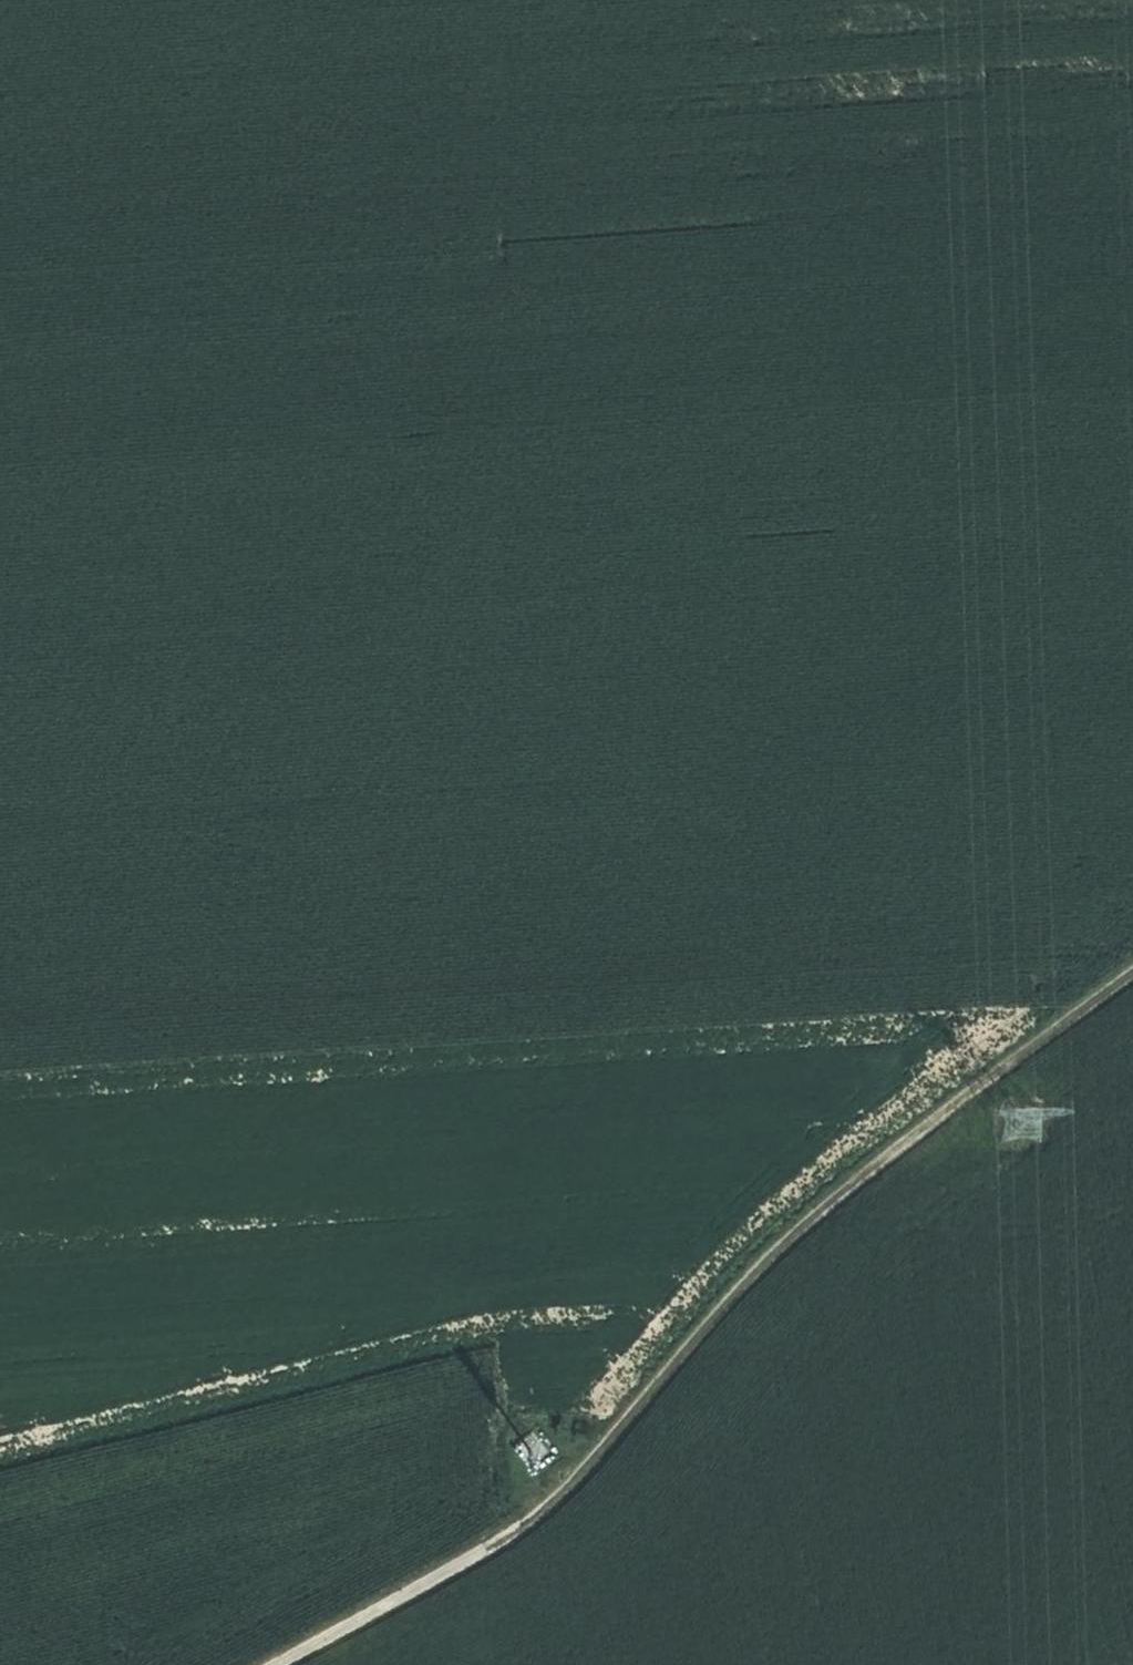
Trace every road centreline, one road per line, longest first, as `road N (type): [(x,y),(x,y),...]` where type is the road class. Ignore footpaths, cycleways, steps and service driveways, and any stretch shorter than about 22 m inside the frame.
road 1 (track): [(278,1664),(509,1536),(559,1494),(780,1249),(1132,975)]

